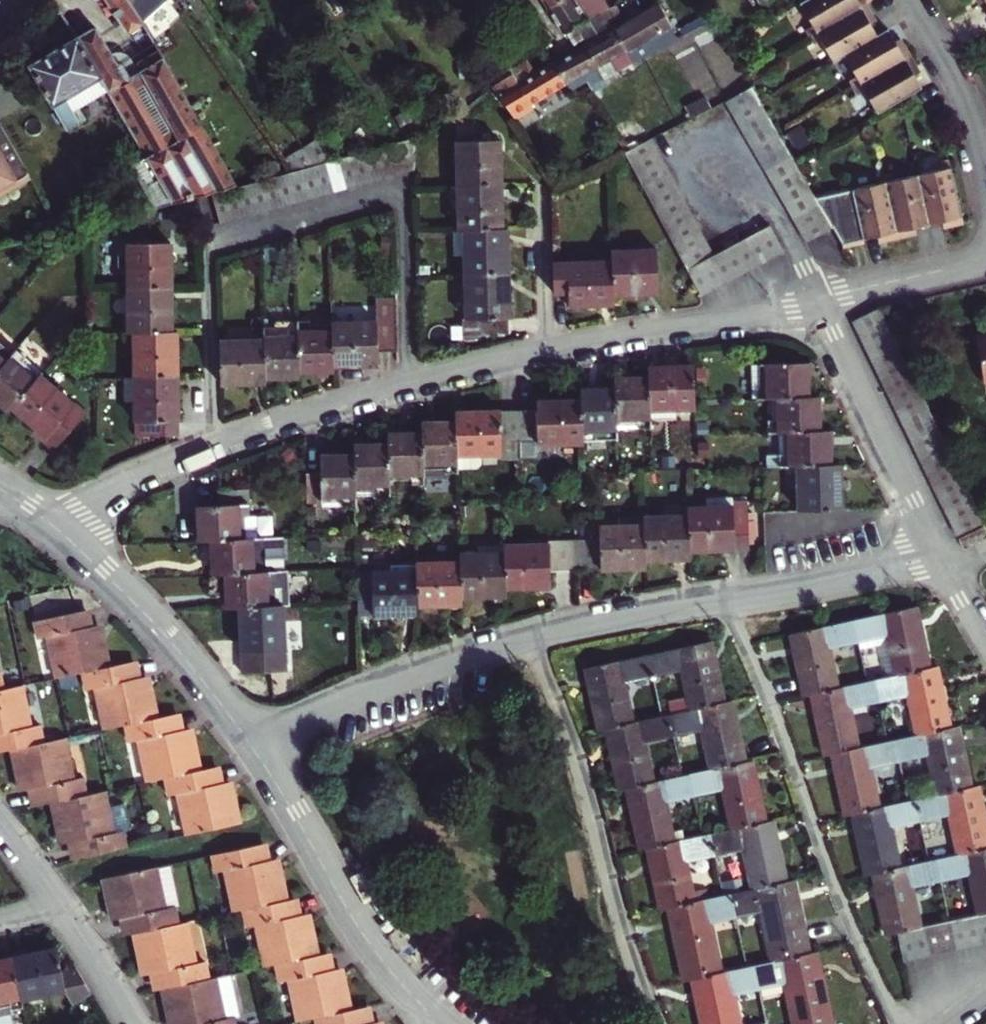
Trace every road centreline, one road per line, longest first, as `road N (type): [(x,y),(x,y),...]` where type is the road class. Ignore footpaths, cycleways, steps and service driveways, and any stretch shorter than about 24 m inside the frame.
road 1 (residential): [(212,448),(210,242),(409,187),(409,383)]
road 2 (residential): [(722,597),(897,1023)]
road 3 (residential): [(532,636),(658,1023)]
road 4 (residential): [(250,743),(357,925),(444,1023)]
road 5 (residential): [(250,743),(417,671),(532,636)]
road 6 (residential): [(52,523),(143,611),(250,743)]
road 7 (residential): [(934,552),(817,311)]
road 8 (residential): [(817,311),(552,348)]
road 9 (residential): [(722,597),(842,579),(934,552)]
road 10 (residential): [(409,383),(212,448)]
road 11 (residential): [(985,181),(964,97),(910,0)]
road 12 (residential): [(532,636),(722,597)]
road 13 (residential): [(985,261),(812,299)]
road 14 (residential): [(212,448),(52,523)]
road 15 (residential): [(552,348),(546,186)]
road 16 (residential): [(552,348),(409,383)]
road 17 (residential): [(60,902),(133,1023)]

